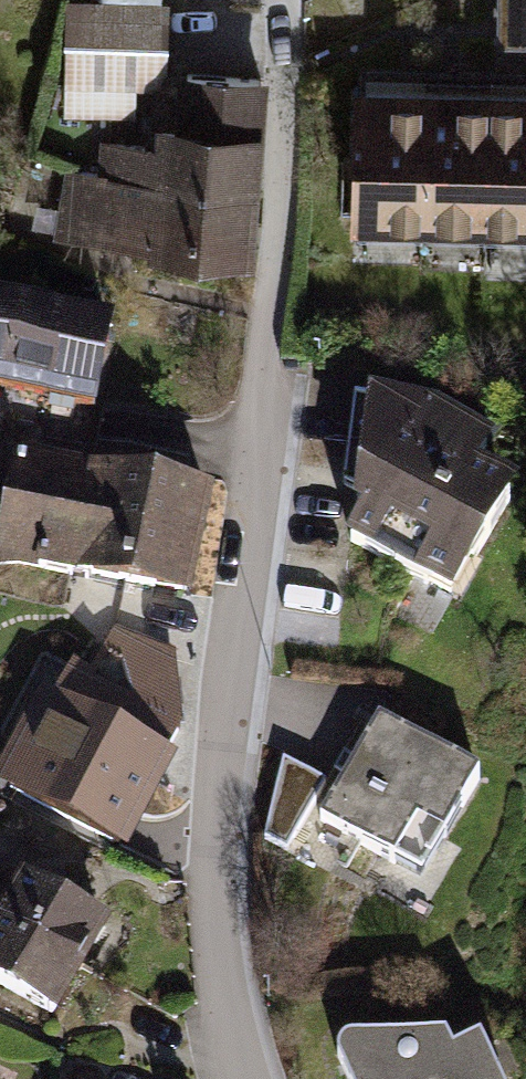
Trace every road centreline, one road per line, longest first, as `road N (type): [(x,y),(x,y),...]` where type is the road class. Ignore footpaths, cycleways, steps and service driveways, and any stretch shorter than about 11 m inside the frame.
road 1 (residential): [(279,0),(261,413),(215,928),(230,1046),(243,1078)]

